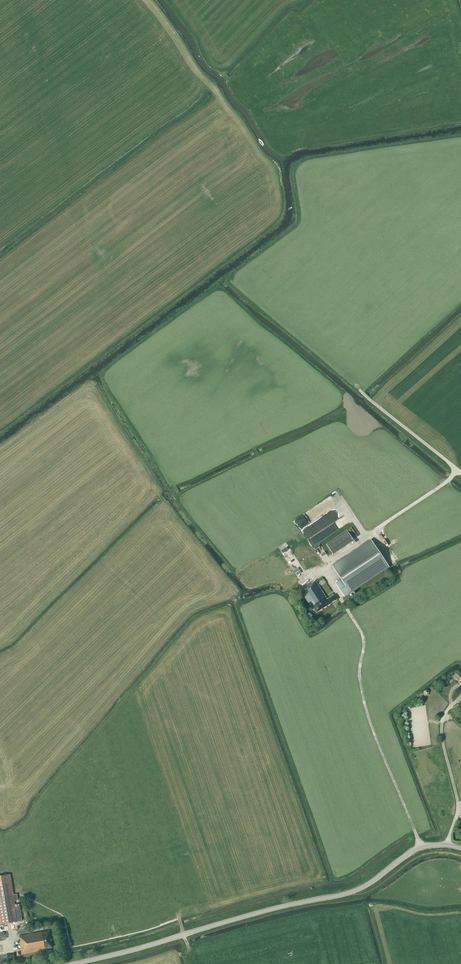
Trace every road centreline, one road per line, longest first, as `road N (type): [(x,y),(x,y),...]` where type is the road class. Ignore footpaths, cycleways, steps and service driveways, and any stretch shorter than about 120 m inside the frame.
road 1 (tertiary): [(73,963),(350,892),(421,848)]
road 2 (unclassified): [(421,848),(367,711),(360,672),(365,640),(344,604)]
road 3 (track): [(344,604),(321,566),(458,471)]
road 4 (track): [(447,845),(458,807),(441,727),(460,697)]
road 5 (track): [(460,473),(360,391)]

